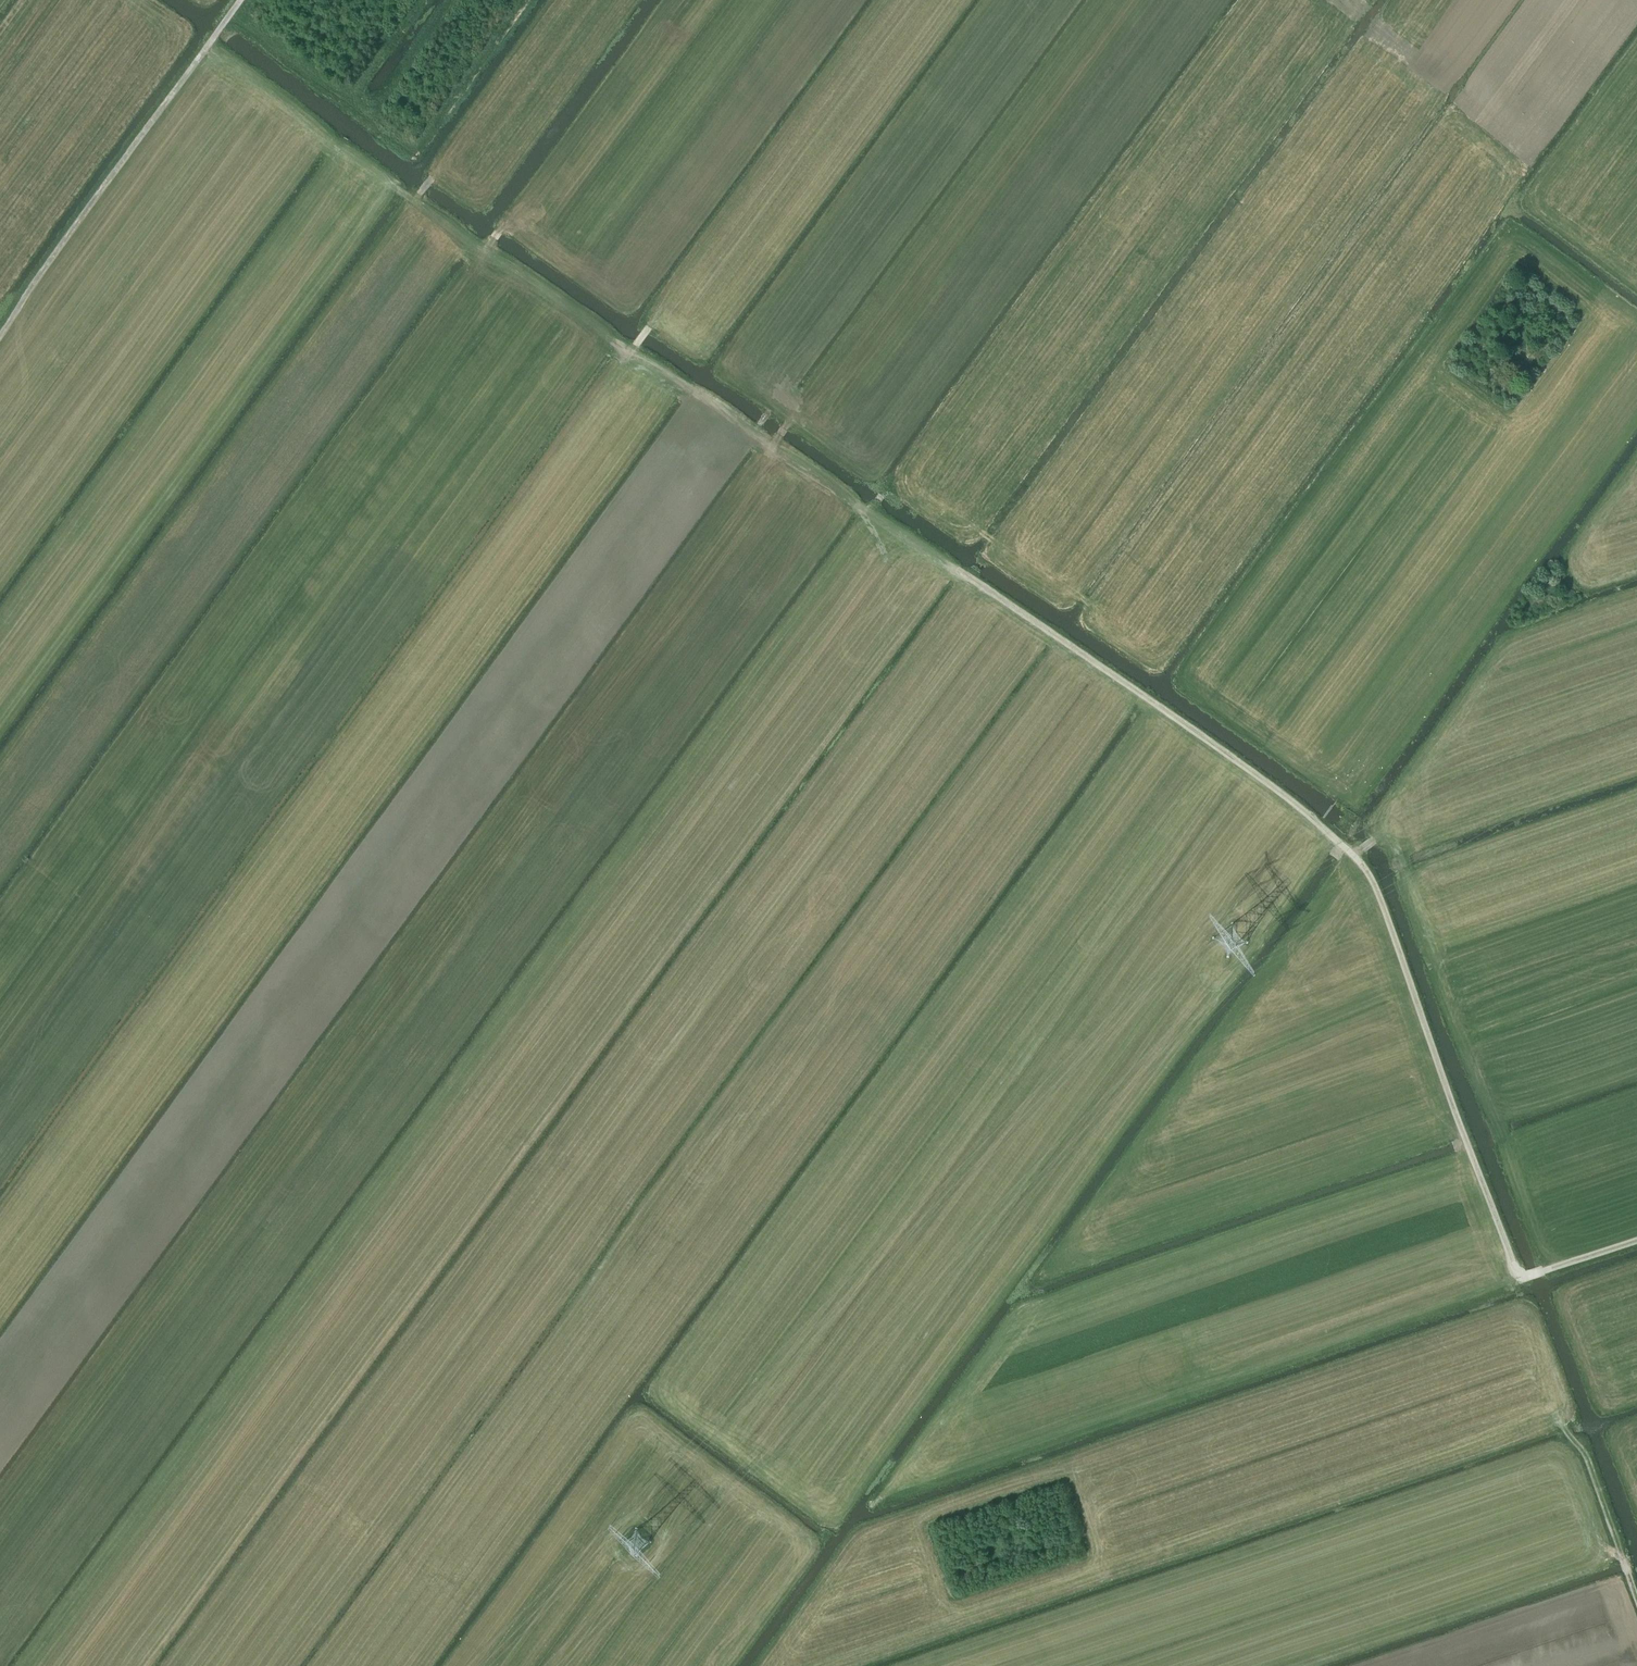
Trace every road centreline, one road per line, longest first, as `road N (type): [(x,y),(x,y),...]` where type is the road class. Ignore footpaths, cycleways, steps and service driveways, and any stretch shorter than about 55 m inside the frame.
road 1 (track): [(0,335),(241,0)]
road 2 (track): [(1561,1425),(1586,1455),(1636,1599)]

